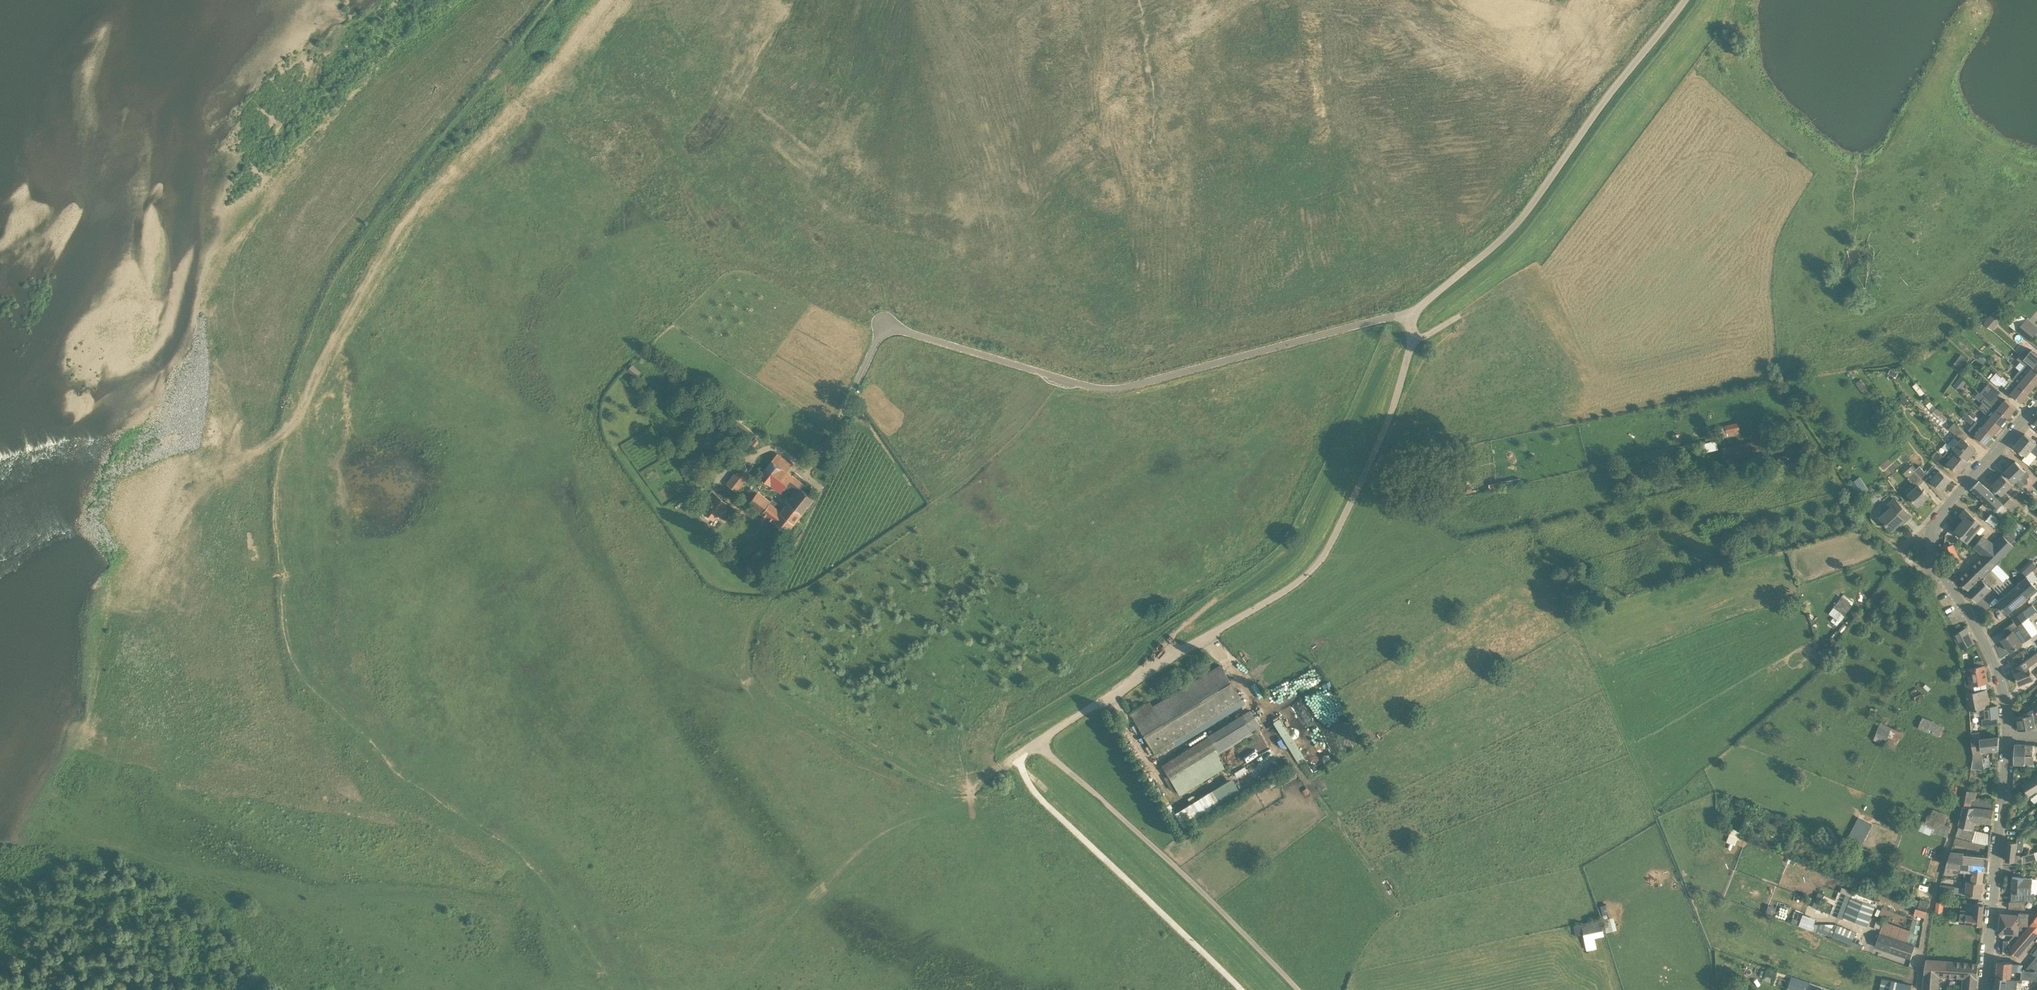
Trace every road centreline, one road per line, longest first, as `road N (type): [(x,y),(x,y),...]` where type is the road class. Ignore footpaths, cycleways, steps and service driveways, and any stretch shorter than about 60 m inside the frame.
road 1 (residential): [(854,392),(887,326),(1107,389),(1418,307)]
road 2 (unclassified): [(1038,742),(1297,584),(1319,561),(1389,423),(1418,307)]
road 3 (track): [(612,0),(494,136),(439,179),(374,265),(282,432)]
road 4 (track): [(1410,339),(1534,229),(1699,0)]
road 5 (unclassified): [(1418,307),(1527,211),(1684,0)]
road 6 (residential): [(2008,735),(1998,673),(1939,569),(1930,536),(2036,404)]
road 7 (unclassified): [(1299,989),(1038,742)]
road 8 (track): [(1024,752),(1271,989)]
road 9 (residential): [(1987,989),(2008,735)]
road 10 (track): [(1867,519),(1777,383)]

